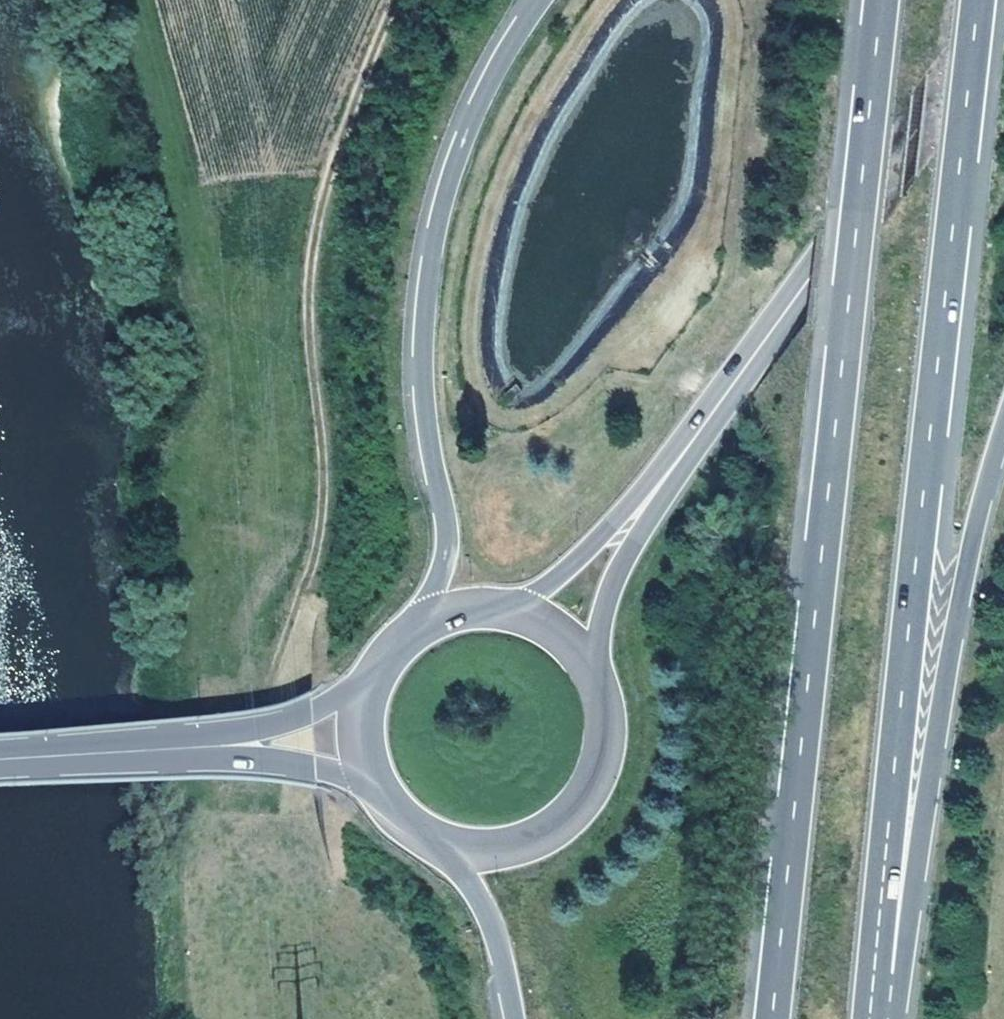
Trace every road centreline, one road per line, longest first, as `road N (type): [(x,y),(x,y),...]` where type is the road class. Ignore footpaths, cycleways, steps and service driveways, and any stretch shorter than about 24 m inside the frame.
road 1 (motorway): [(880,0),(771,1018)]
road 2 (motorway): [(877,973),(980,0)]
road 3 (track): [(405,0),(357,95),(325,184),(307,296),(323,457),(322,531),(267,681)]
road 4 (motorway): [(539,0),(477,101),(430,250),(426,408),(449,528),(423,623)]
road 5 (tertiary): [(1003,25),(666,485)]
road 6 (motorway): [(877,973),(911,893),(970,555),(1003,429)]
road 7 (tertiary): [(448,840),(518,842),(578,805),(606,740),(594,671)]
road 8 (tertiary): [(244,743),(0,758)]
road 9 (tertiary): [(594,671),(611,595),(666,485)]
road 10 (tertiary): [(666,485),(509,607)]
road 11 (motorway): [(448,840),(498,942),(514,1018)]
road 12 (tertiary): [(376,678),(244,743)]
road 13 (tertiary): [(244,743),(376,775)]

